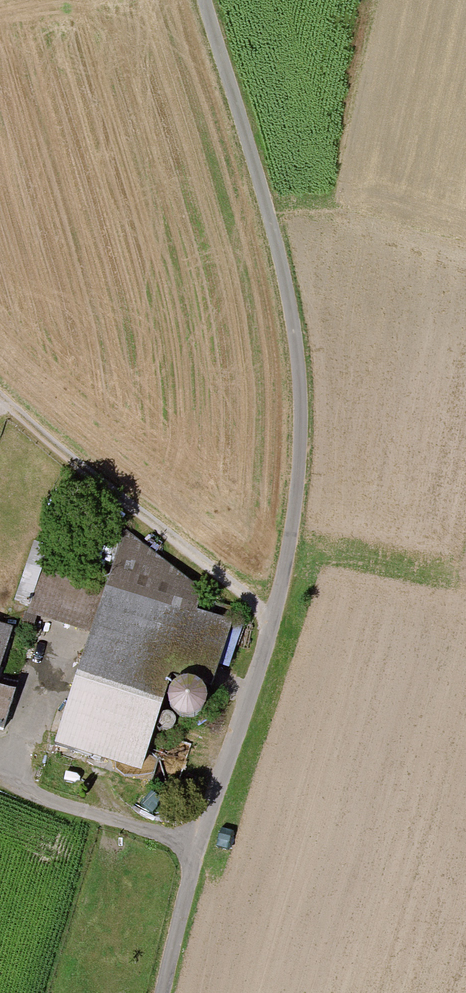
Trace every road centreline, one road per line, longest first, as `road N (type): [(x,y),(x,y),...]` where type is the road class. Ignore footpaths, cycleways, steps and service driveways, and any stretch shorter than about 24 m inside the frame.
road 1 (residential): [(206,0),(286,278),(302,433),(273,621),(197,848),(163,992)]
road 2 (track): [(273,621),(0,399)]

